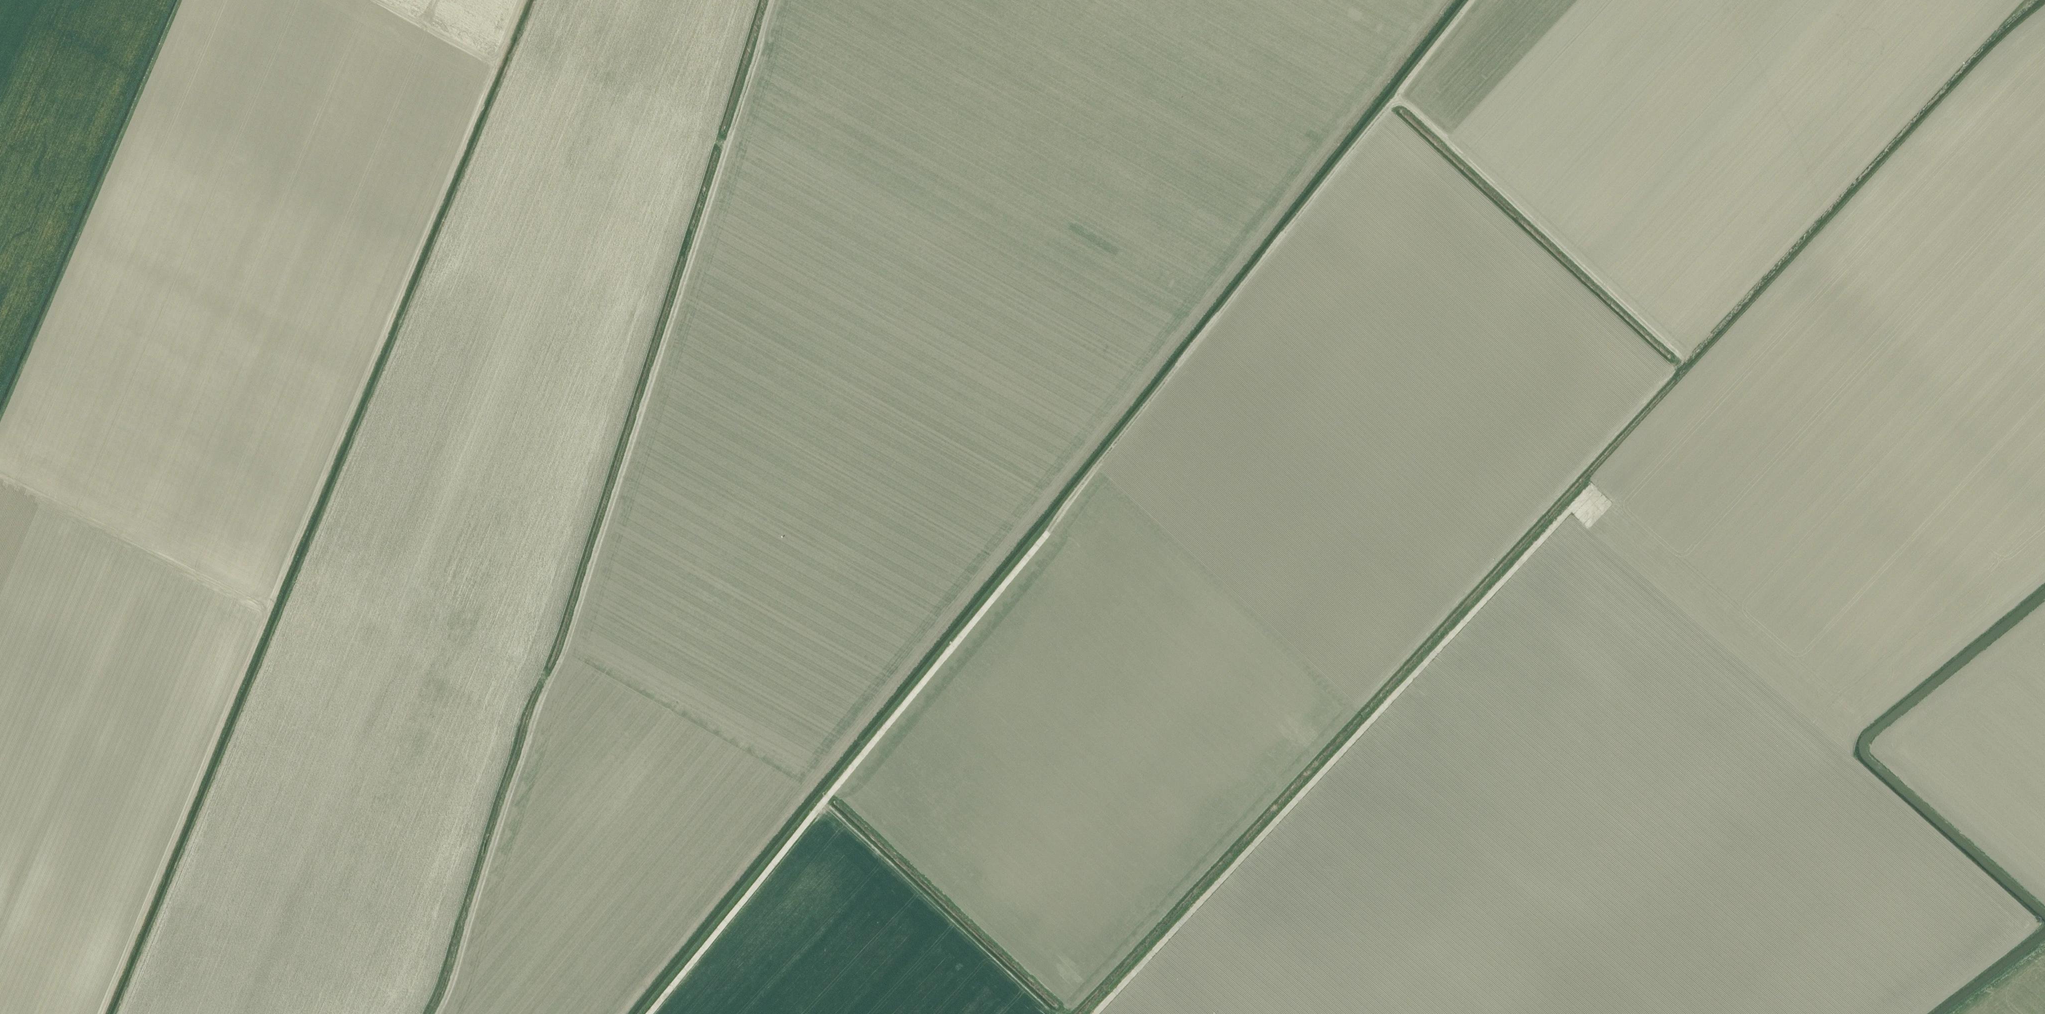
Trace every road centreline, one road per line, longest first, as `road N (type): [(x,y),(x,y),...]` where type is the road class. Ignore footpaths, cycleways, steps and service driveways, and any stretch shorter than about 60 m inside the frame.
road 1 (track): [(649,1013),(1388,107)]
road 2 (track): [(1095,1013),(1556,524),(1591,500)]

